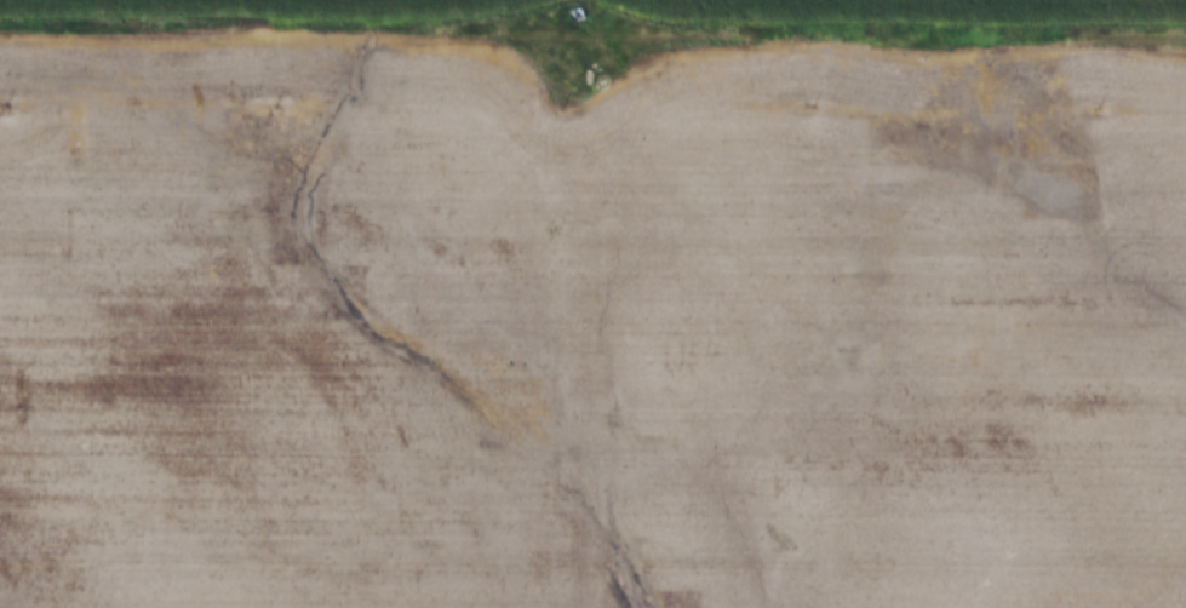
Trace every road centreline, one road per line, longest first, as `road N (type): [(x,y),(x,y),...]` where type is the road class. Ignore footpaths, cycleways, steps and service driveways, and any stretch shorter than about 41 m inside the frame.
road 1 (track): [(1185,55),(0,28)]
road 2 (track): [(563,39),(586,168),(575,297),(601,535),(599,607)]

